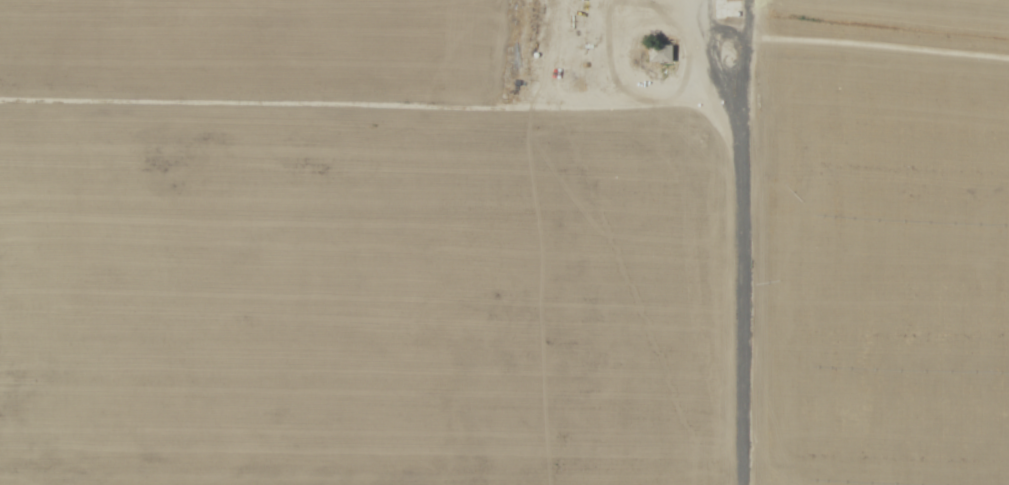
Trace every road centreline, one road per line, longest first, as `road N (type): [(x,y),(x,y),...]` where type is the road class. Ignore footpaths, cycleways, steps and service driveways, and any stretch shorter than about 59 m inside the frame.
road 1 (track): [(725,484),(744,313),(747,0)]

